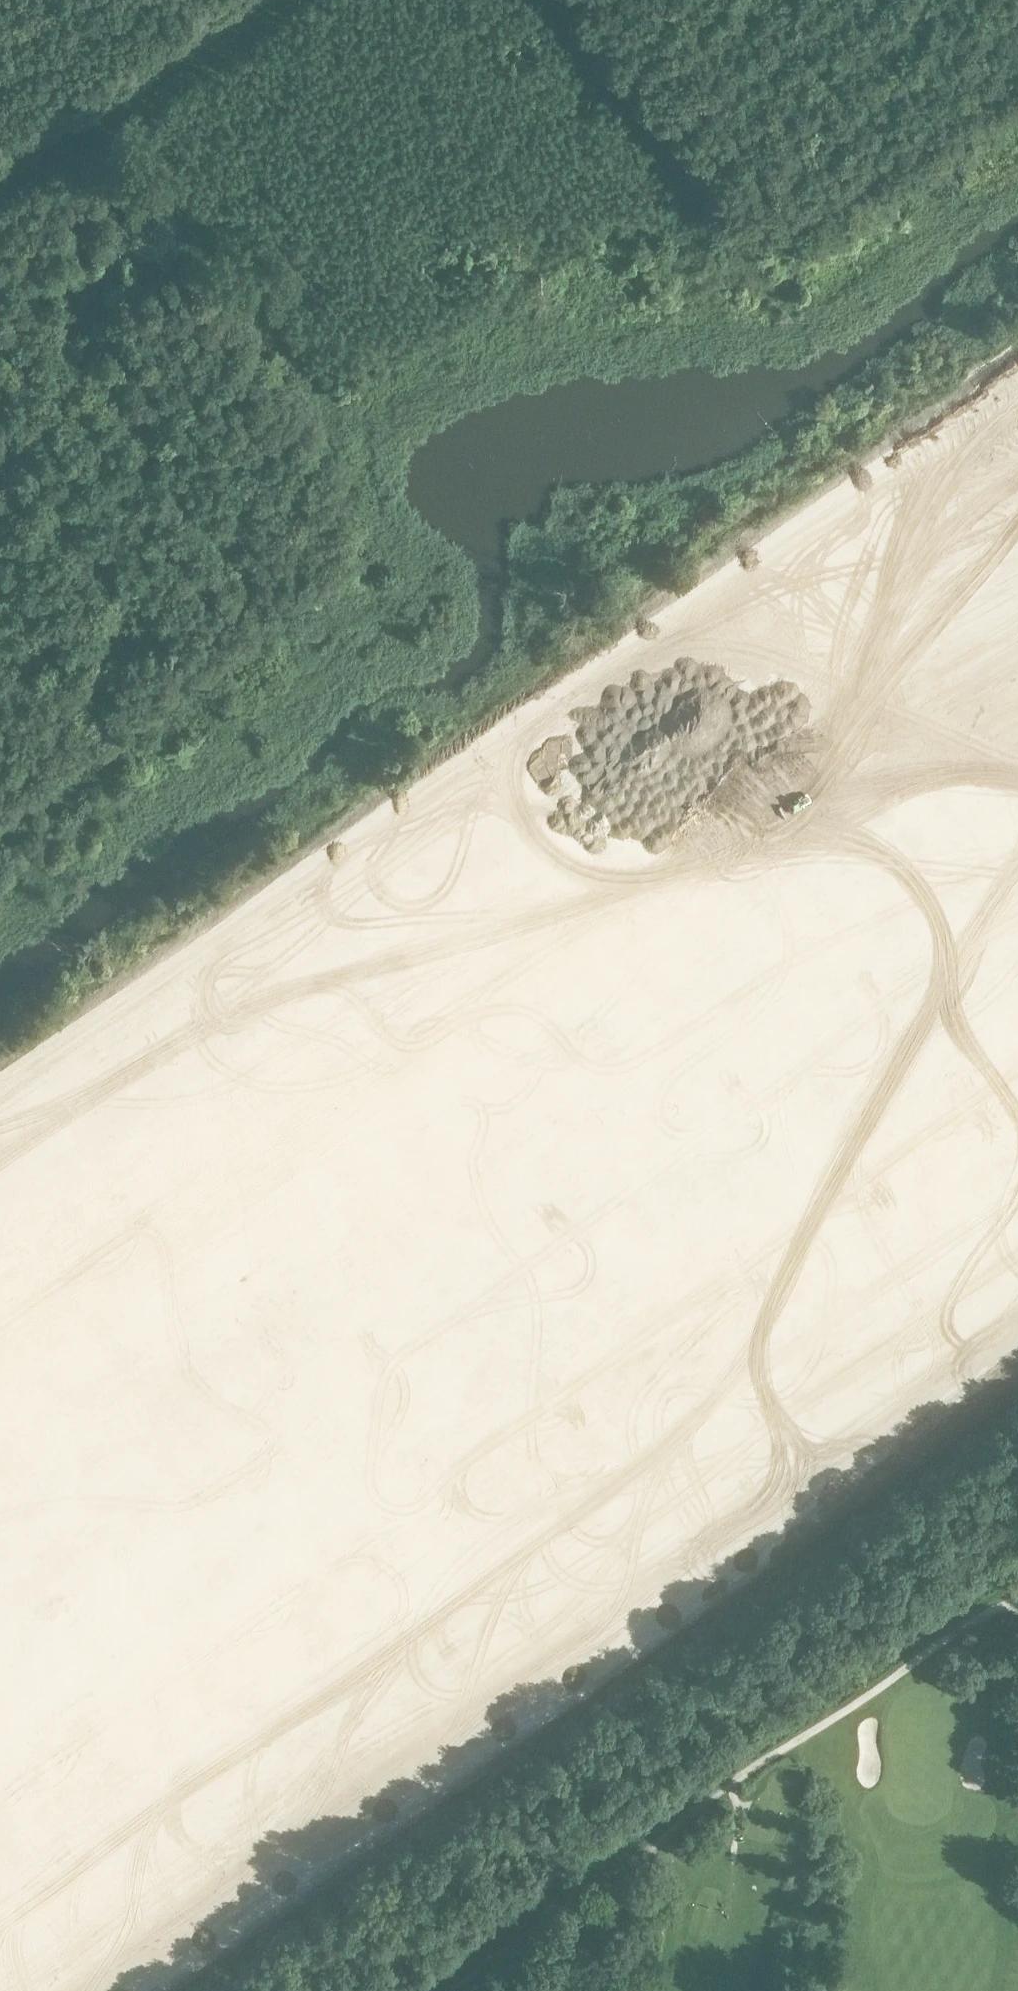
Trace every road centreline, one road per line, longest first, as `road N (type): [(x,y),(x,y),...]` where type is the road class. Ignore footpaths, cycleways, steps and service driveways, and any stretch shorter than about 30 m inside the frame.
road 1 (track): [(254,0),(0,169)]

